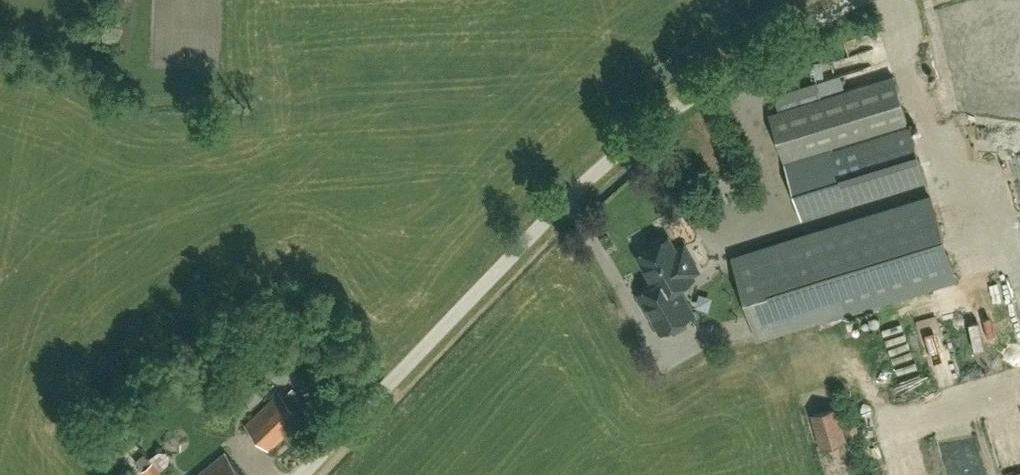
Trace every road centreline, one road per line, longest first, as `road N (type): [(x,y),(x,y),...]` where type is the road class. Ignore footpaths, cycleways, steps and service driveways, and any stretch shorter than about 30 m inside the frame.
road 1 (unclassified): [(307,474),(513,251),(647,131),(862,0)]

